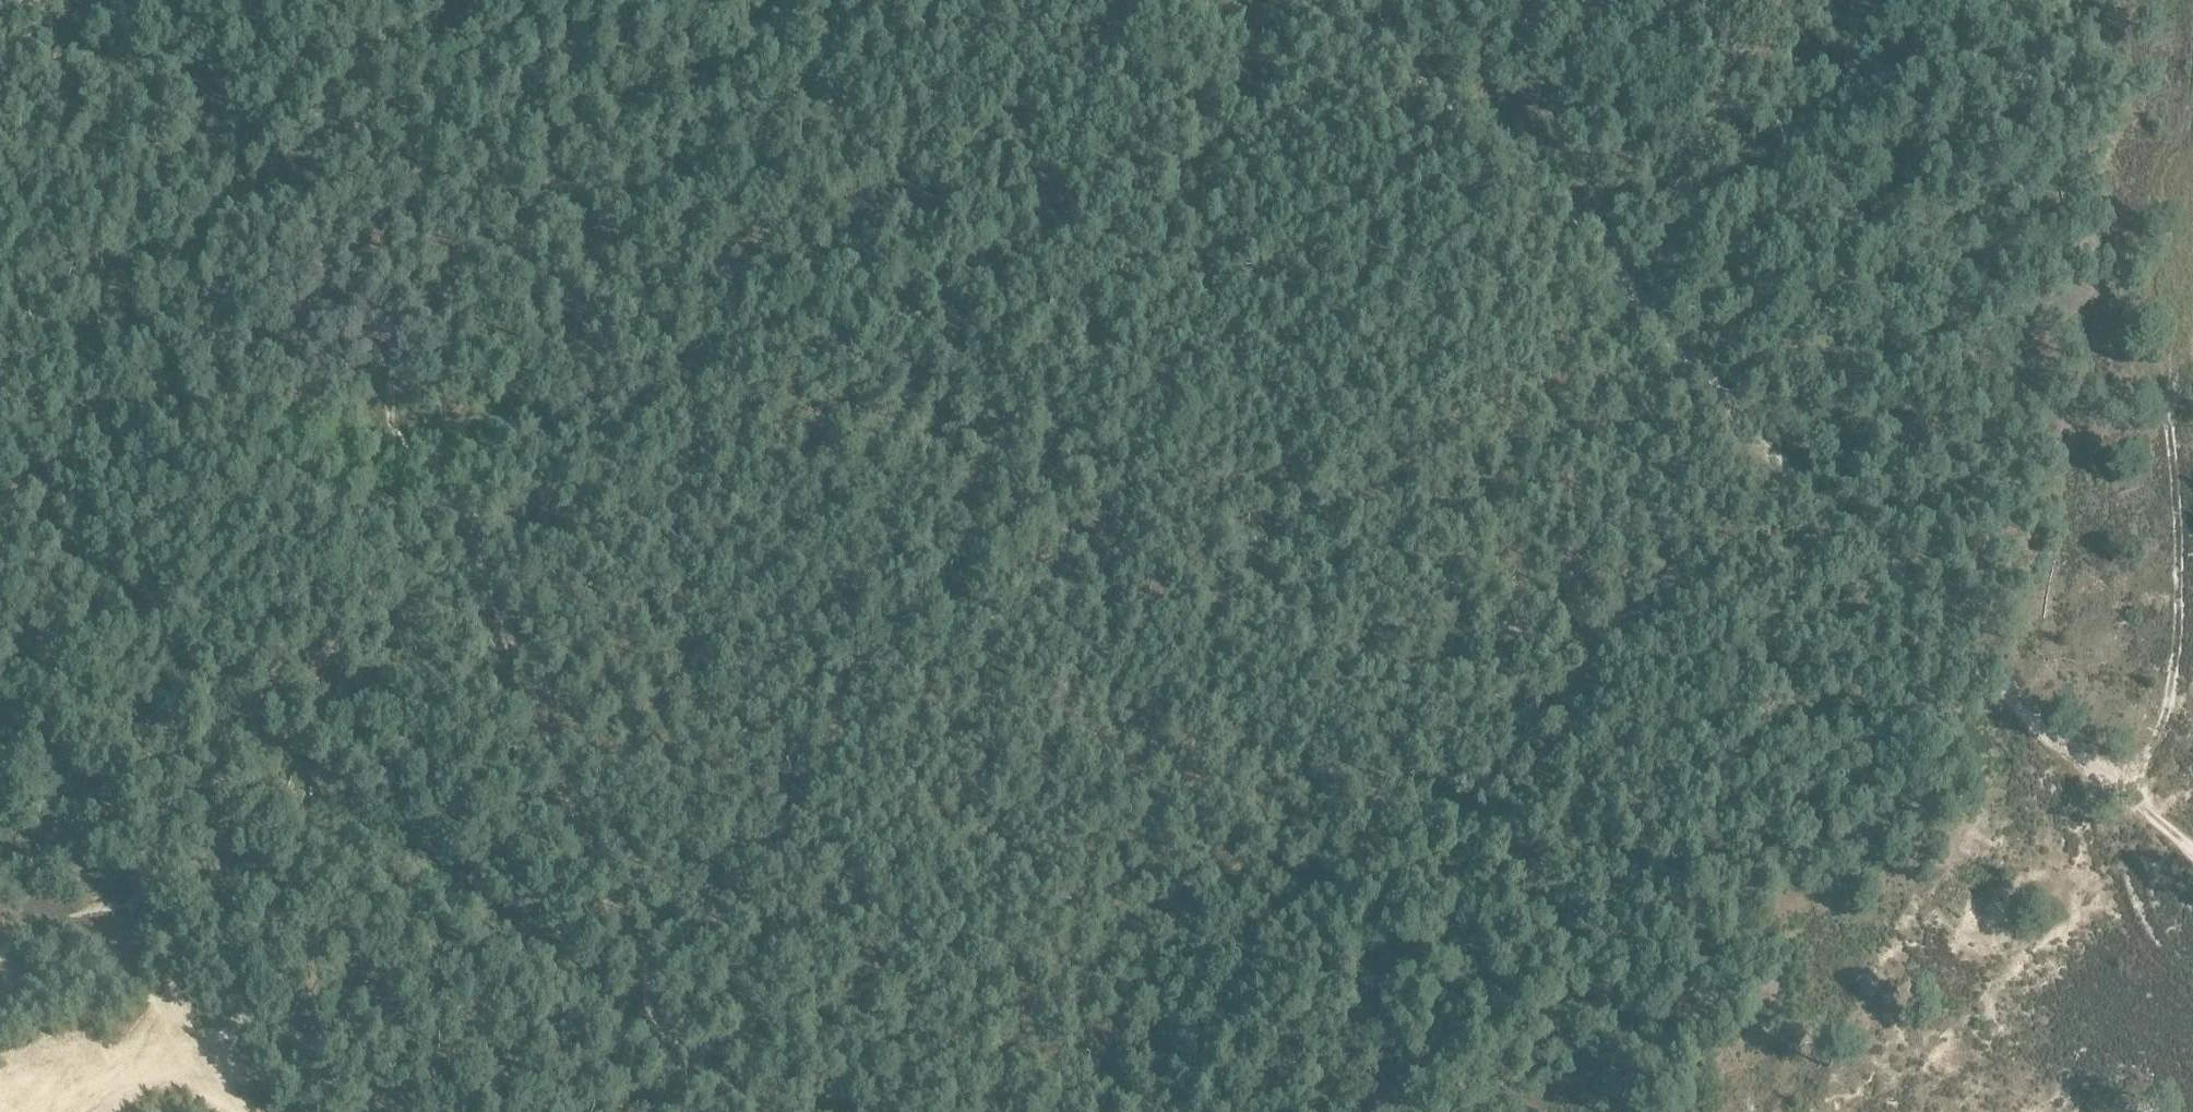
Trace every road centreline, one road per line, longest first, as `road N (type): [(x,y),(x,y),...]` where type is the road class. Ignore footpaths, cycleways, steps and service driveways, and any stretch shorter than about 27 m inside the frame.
road 1 (track): [(642,1019),(653,999),(649,976),(601,884),(474,547),(403,444),(391,401),(396,364),(440,309),(507,255),(648,208),(690,178),(834,107),(872,70),(899,0)]
road 2 (track): [(2192,848),(2010,693),(1717,400),(1573,208),(1507,145),(1320,0)]
road 3 (track): [(642,1019),(229,718),(149,621),(0,491)]
road 4 (track): [(762,1111),(642,1019)]

